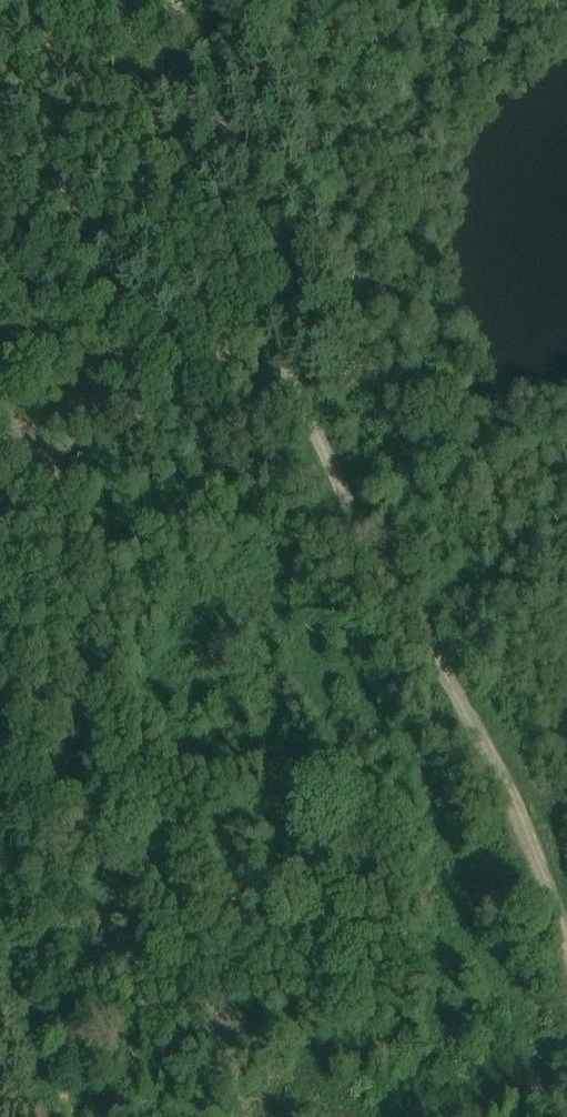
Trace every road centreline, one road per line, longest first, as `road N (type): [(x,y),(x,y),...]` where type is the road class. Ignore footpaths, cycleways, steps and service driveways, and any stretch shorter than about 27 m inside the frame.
road 1 (track): [(566,966),(449,675),(300,407),(244,175),(182,0)]
road 2 (track): [(0,254),(90,411),(141,424),(300,407)]
road 3 (track): [(0,911),(73,1116)]

